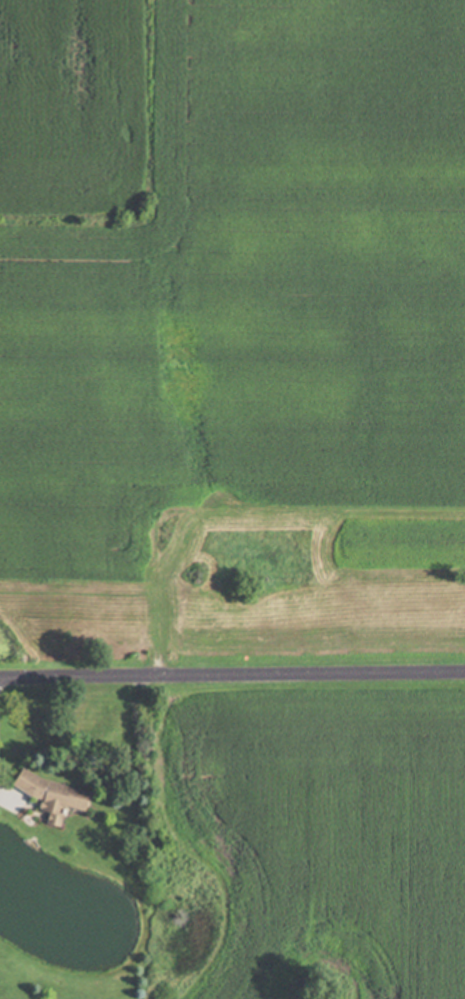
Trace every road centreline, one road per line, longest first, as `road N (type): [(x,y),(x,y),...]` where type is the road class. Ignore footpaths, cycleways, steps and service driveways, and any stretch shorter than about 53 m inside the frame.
road 1 (residential): [(464,672),(0,675)]

